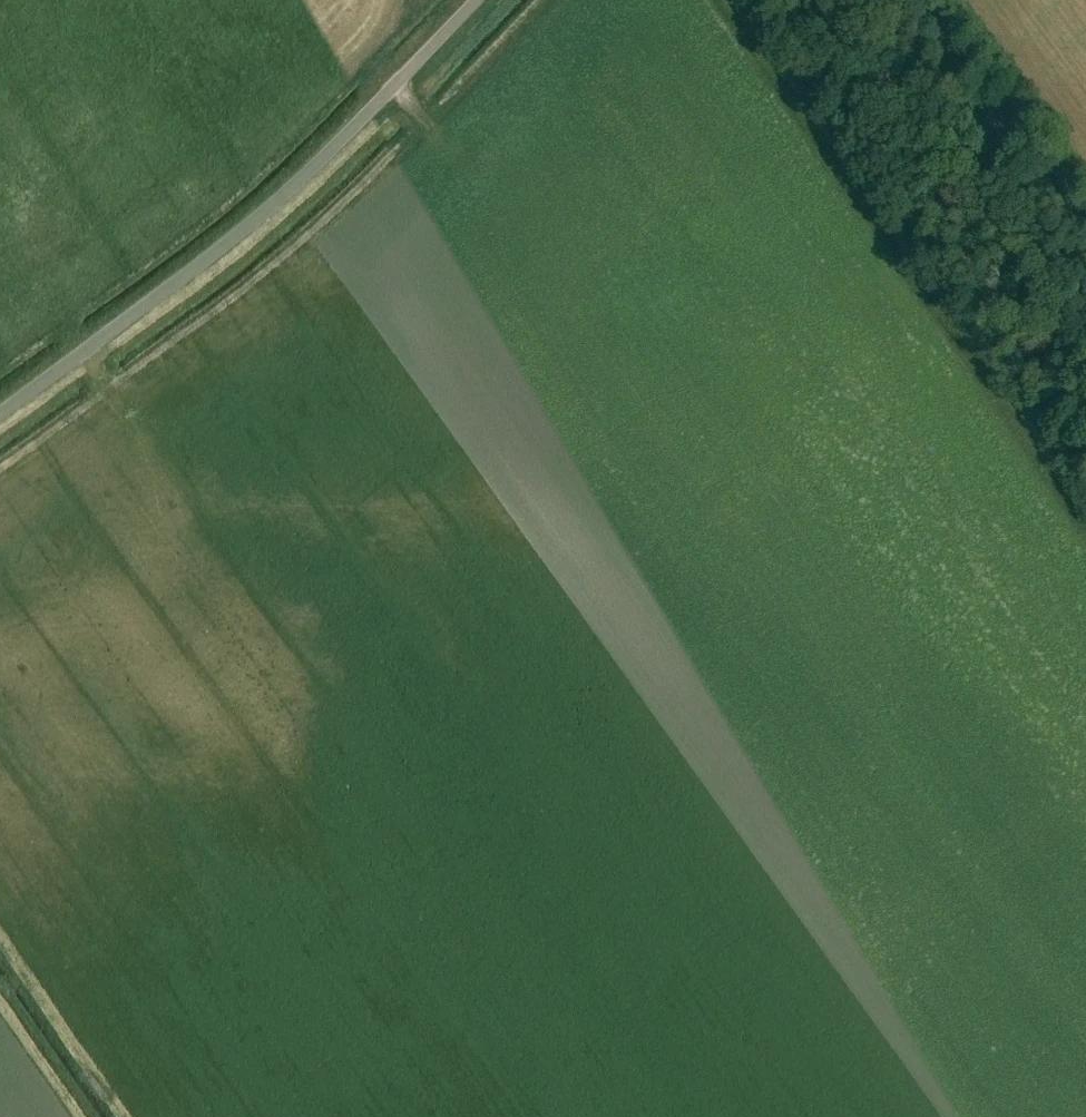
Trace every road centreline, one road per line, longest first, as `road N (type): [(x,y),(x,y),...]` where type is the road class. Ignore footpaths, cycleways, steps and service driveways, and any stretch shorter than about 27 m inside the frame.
road 1 (unclassified): [(0,413),(231,240),(476,0)]
road 2 (track): [(954,0),(1085,184)]

